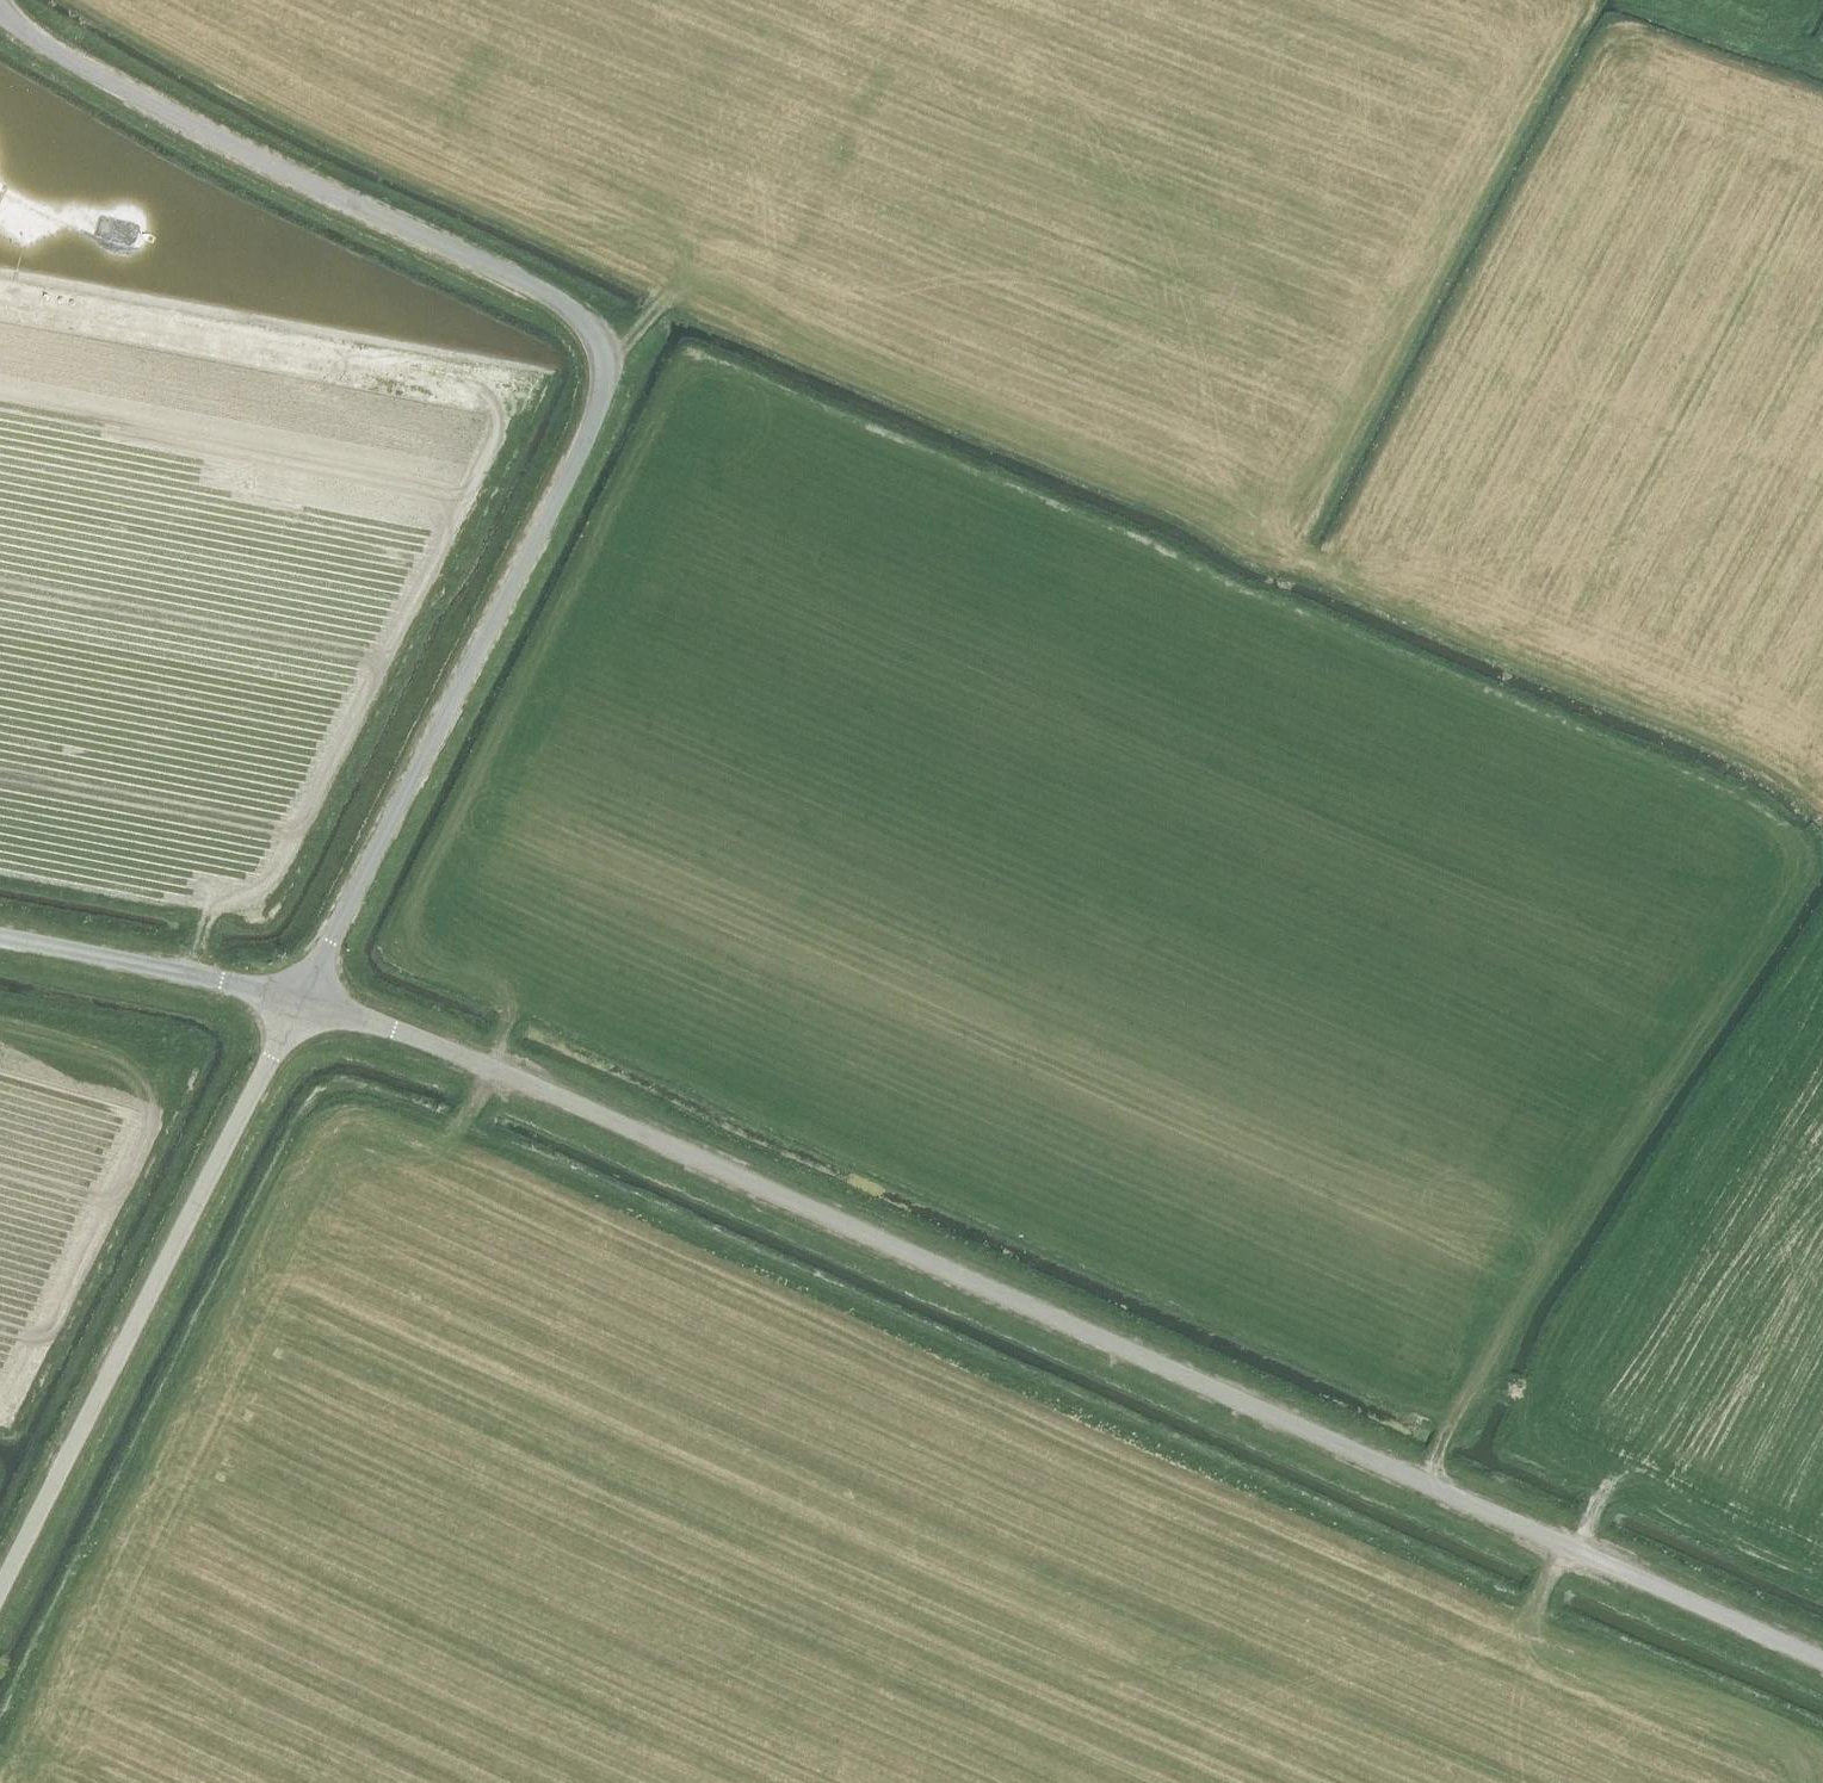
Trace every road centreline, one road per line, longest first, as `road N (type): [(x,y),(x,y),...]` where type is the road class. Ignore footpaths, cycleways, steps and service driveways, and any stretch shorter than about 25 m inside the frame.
road 1 (tertiary): [(301,1000),(518,1077),(1822,1661)]
road 2 (unclassified): [(301,1000),(584,441),(604,385),(601,344),(559,299),(165,113),(26,33),(0,10)]
road 3 (unclassified): [(0,1590),(301,1000)]
road 4 (tertiary): [(301,1000),(0,936)]

